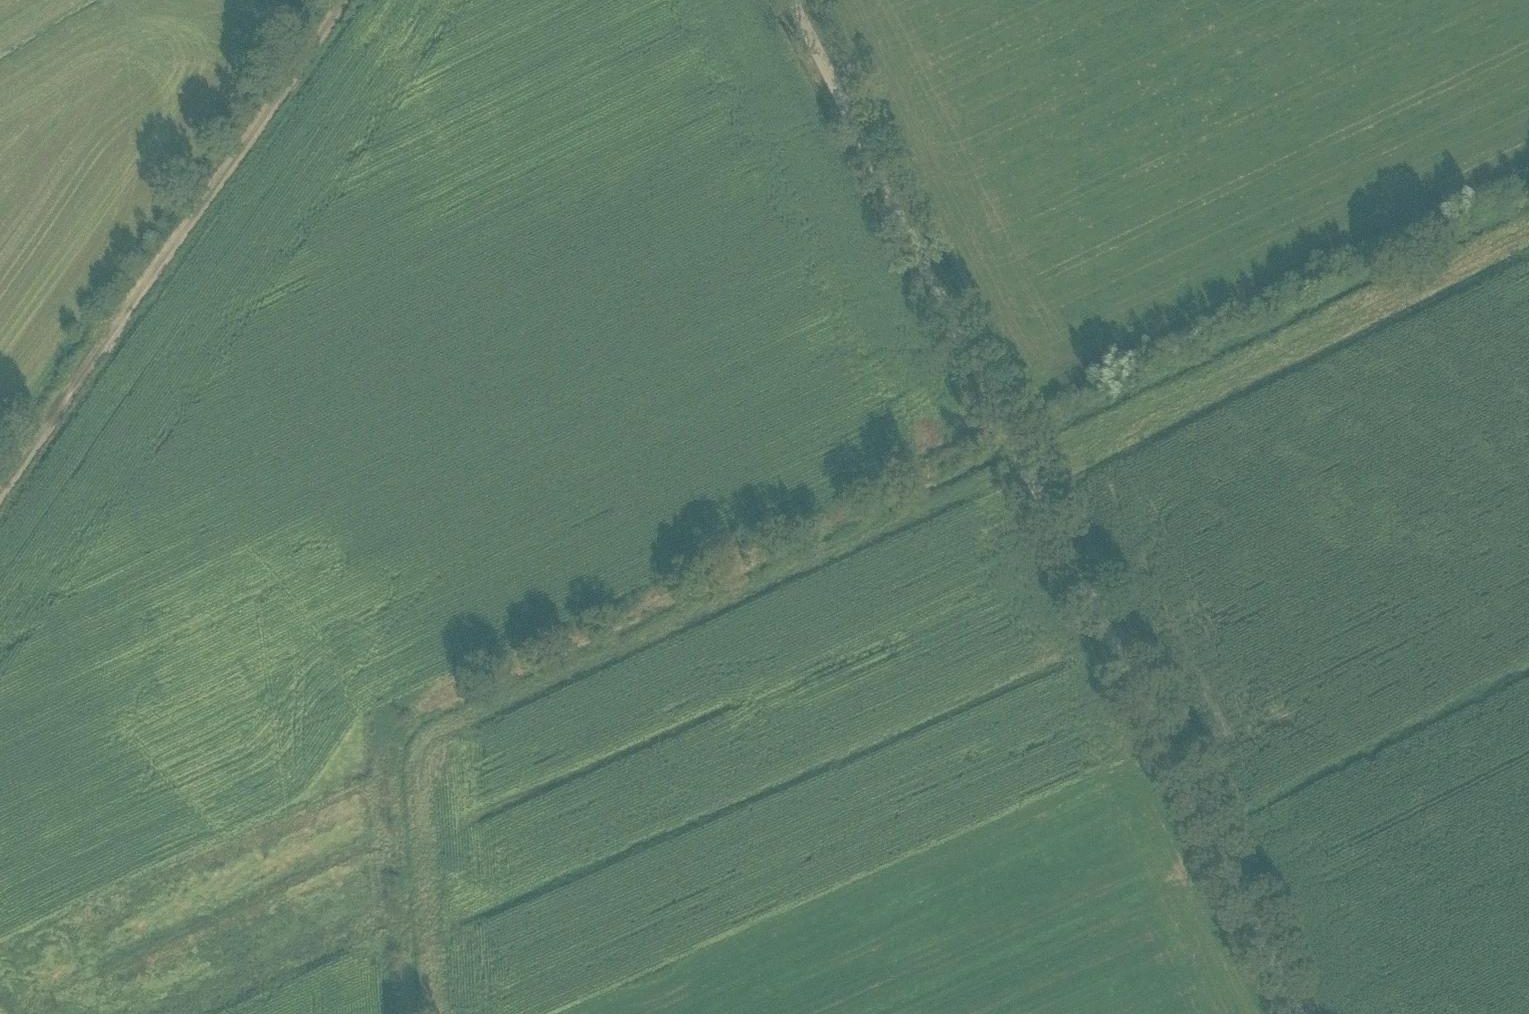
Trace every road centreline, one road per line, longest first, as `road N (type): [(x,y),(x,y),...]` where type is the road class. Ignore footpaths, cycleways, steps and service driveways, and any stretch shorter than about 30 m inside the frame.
road 1 (unclassified): [(1299,1013),(792,0)]
road 2 (track): [(344,0),(0,491)]

